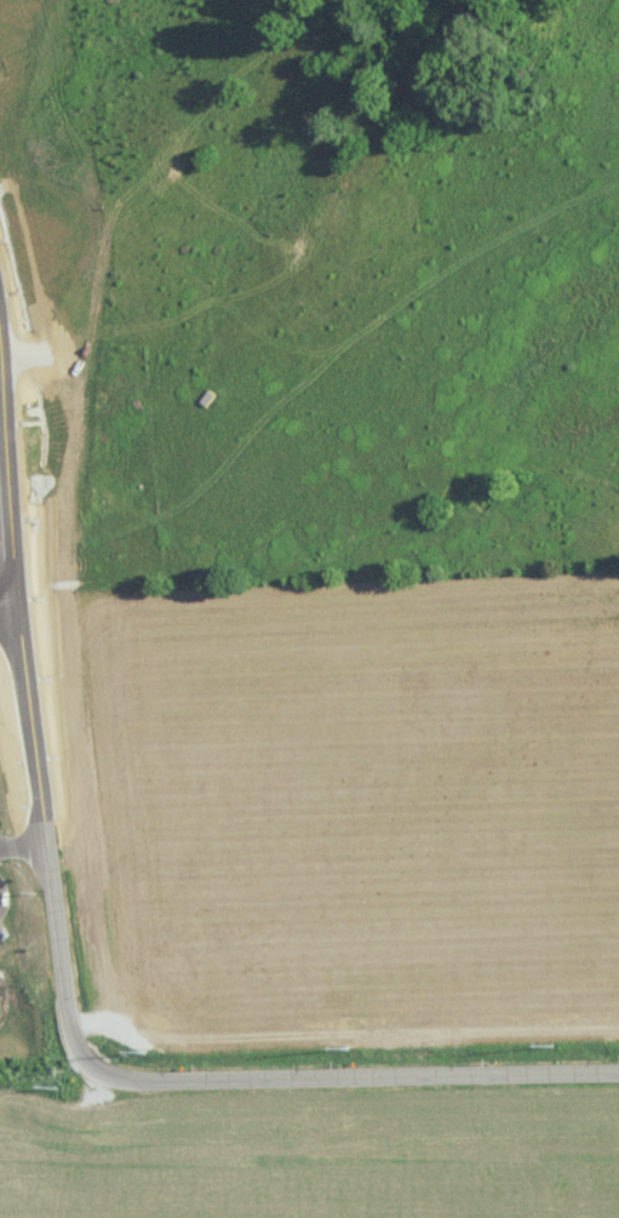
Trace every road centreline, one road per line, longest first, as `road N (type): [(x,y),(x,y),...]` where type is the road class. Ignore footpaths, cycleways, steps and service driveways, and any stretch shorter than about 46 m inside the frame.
road 1 (tertiary): [(618,1072),(141,1079),(92,1063),(73,1034),(64,994),(16,599)]
road 2 (tertiary): [(16,599),(0,366)]

